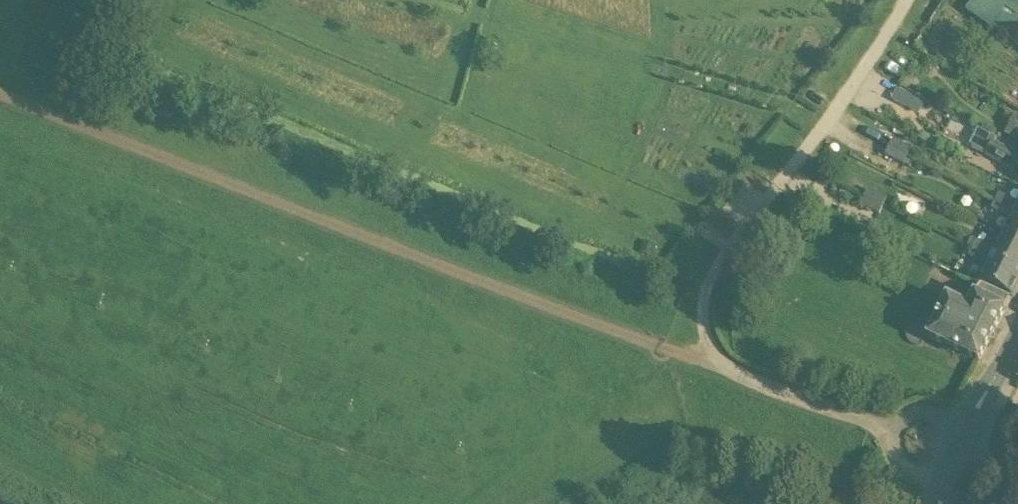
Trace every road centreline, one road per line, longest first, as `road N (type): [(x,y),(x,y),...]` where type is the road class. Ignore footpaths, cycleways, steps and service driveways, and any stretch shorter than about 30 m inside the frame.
road 1 (track): [(716,364),(0,94)]
road 2 (secondary): [(989,386),(945,442),(934,503)]
road 3 (secondary): [(947,503),(989,386)]

